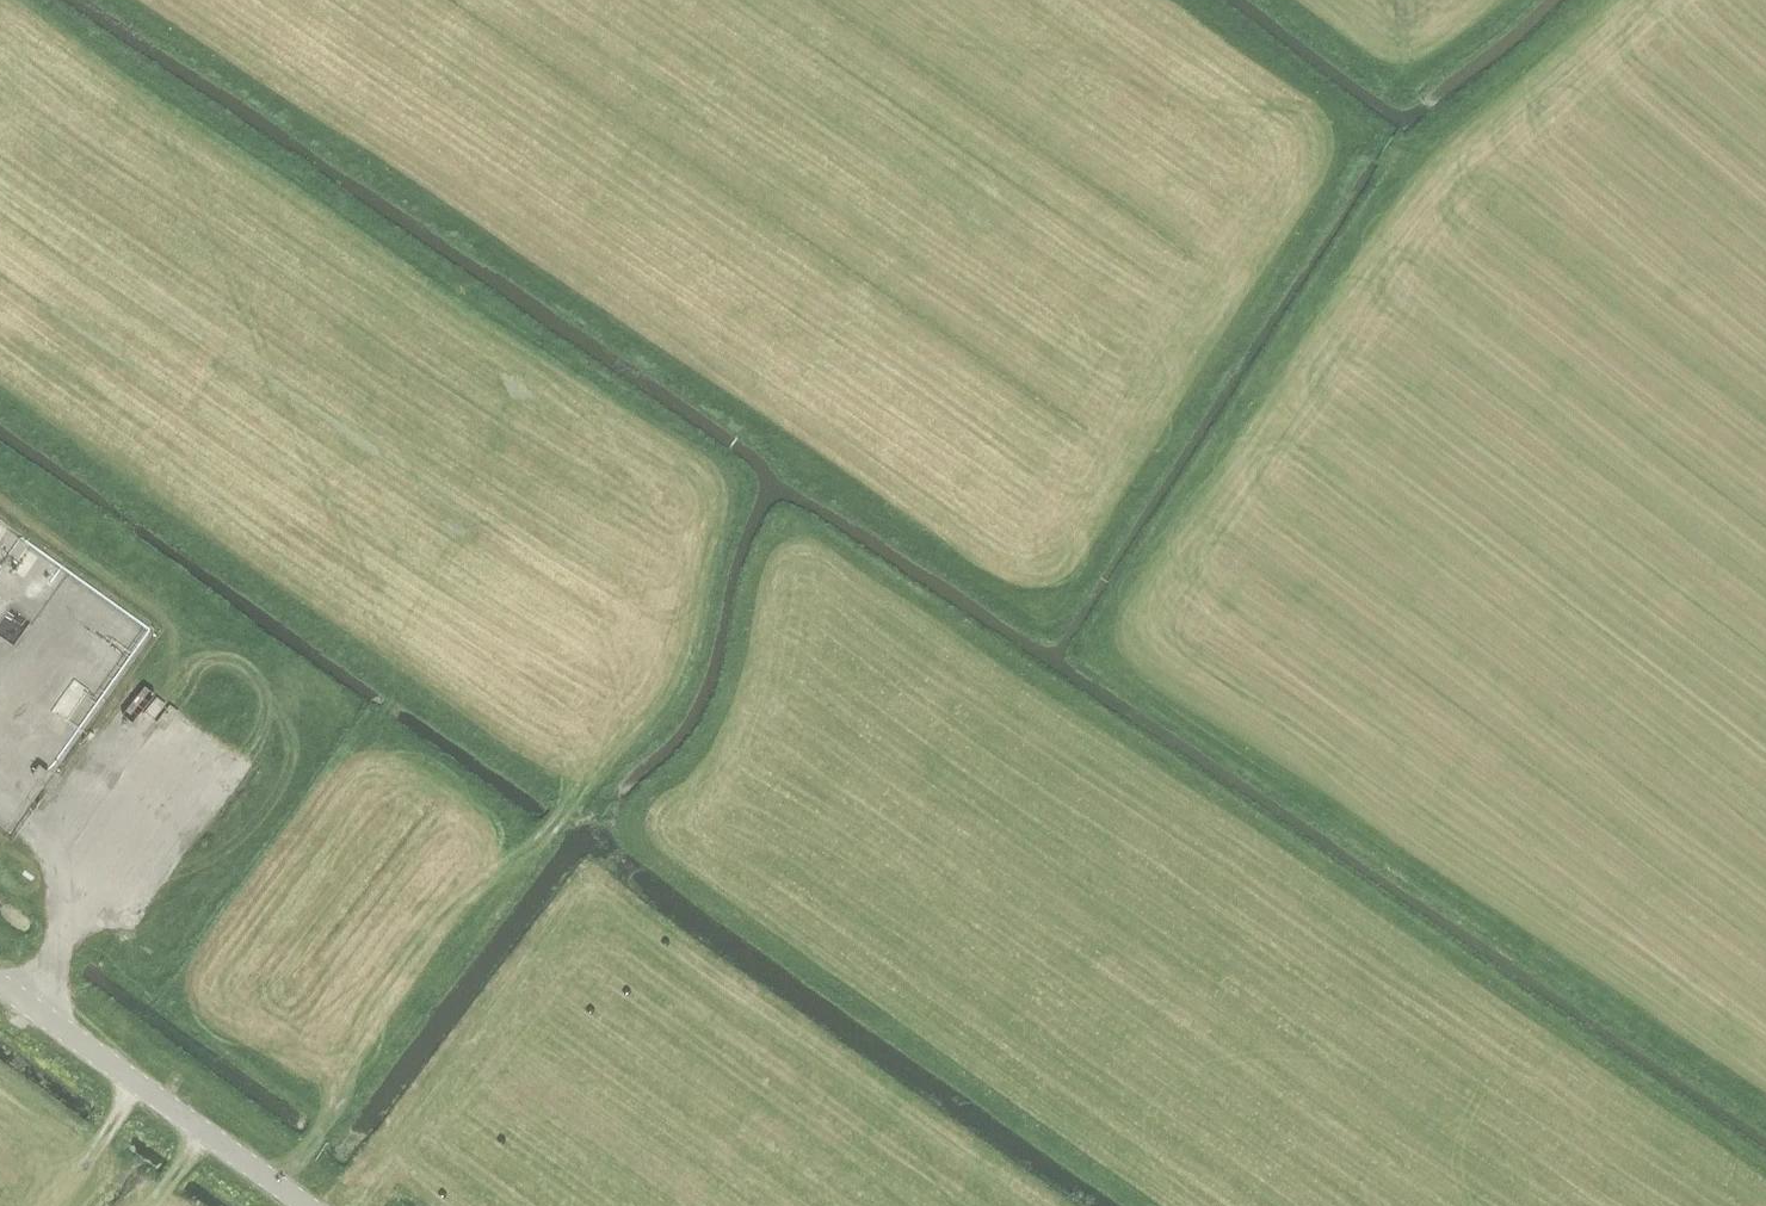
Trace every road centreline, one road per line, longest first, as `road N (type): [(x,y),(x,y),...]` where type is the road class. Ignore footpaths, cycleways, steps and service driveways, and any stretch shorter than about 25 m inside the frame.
road 1 (tertiary): [(307,1205),(0,984)]

